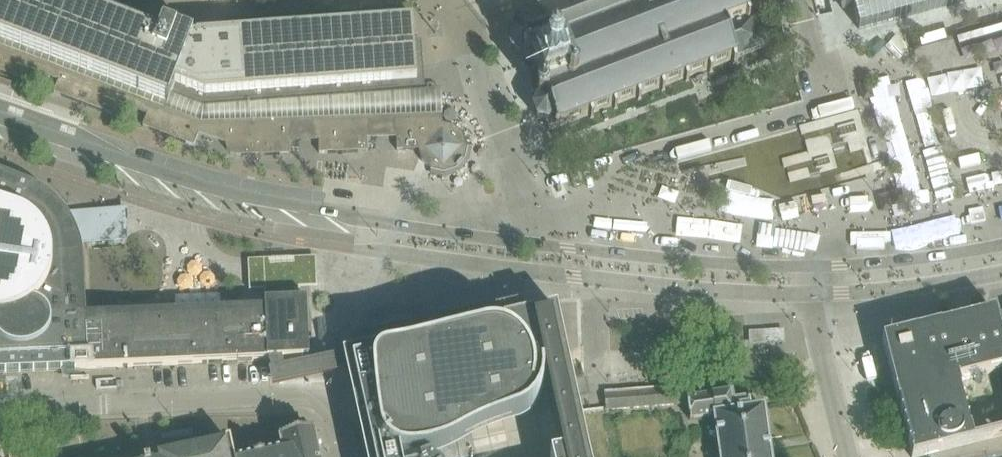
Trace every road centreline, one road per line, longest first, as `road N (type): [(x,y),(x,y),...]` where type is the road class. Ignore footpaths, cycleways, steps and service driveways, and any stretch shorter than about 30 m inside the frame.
road 1 (tertiary): [(804,266),(610,256),(287,211),(0,121)]
road 2 (residential): [(0,412),(307,398),(329,412),(340,456)]
road 3 (tertiary): [(1001,249),(804,266)]
road 4 (unclassified): [(804,266),(849,456)]

